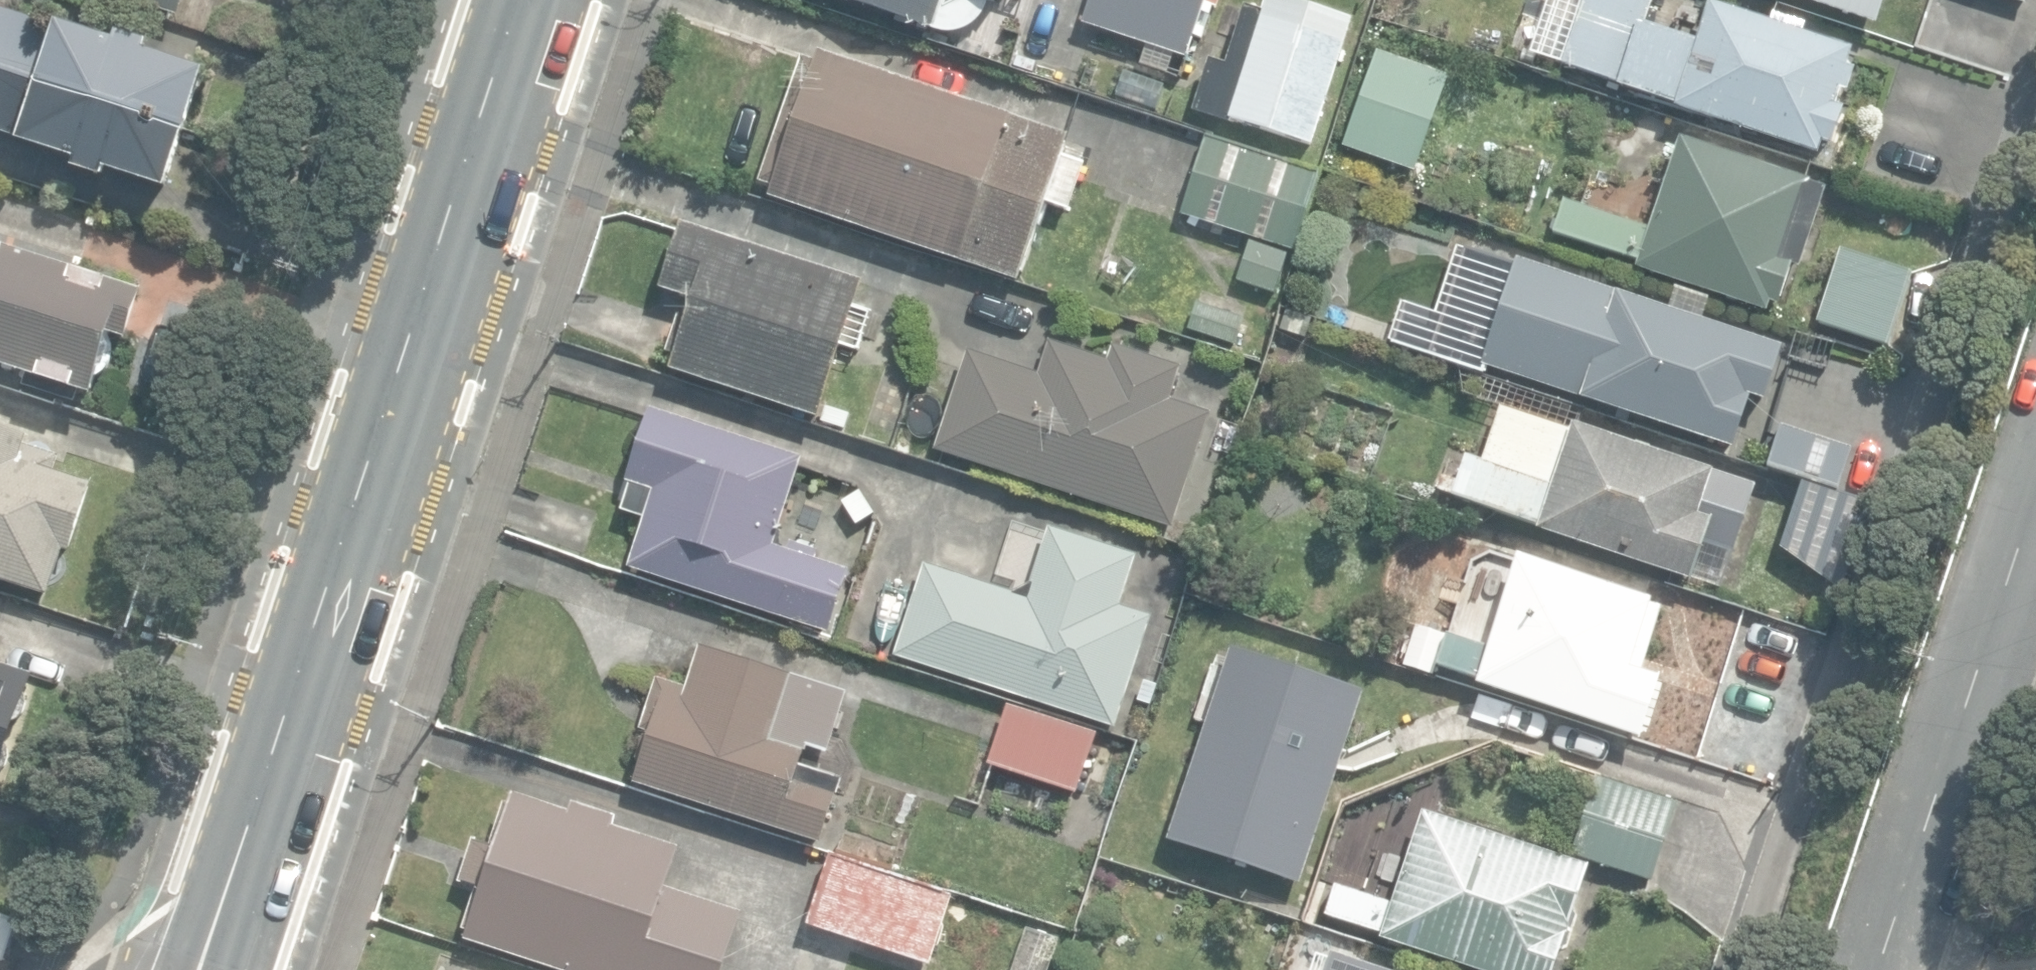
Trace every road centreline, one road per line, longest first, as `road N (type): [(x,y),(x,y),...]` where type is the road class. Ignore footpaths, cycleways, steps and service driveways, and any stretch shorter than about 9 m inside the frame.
road 1 (secondary): [(537,0),(303,719),(211,969)]
road 2 (residential): [(1873,969),(2035,488)]

